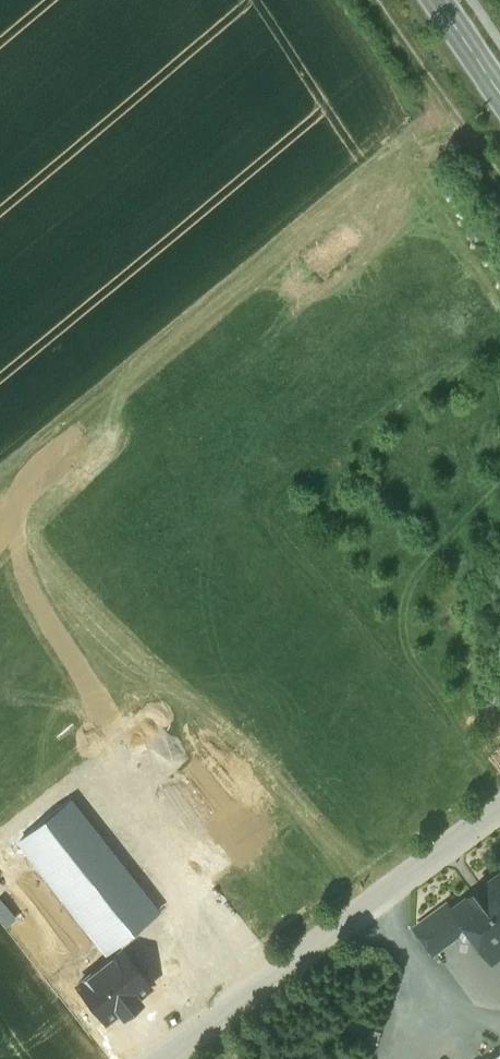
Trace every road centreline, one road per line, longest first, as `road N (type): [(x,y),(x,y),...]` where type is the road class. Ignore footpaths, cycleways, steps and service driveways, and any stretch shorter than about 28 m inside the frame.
road 1 (unclassified): [(499,810),(165,1058)]
road 2 (track): [(379,0),(499,173)]

